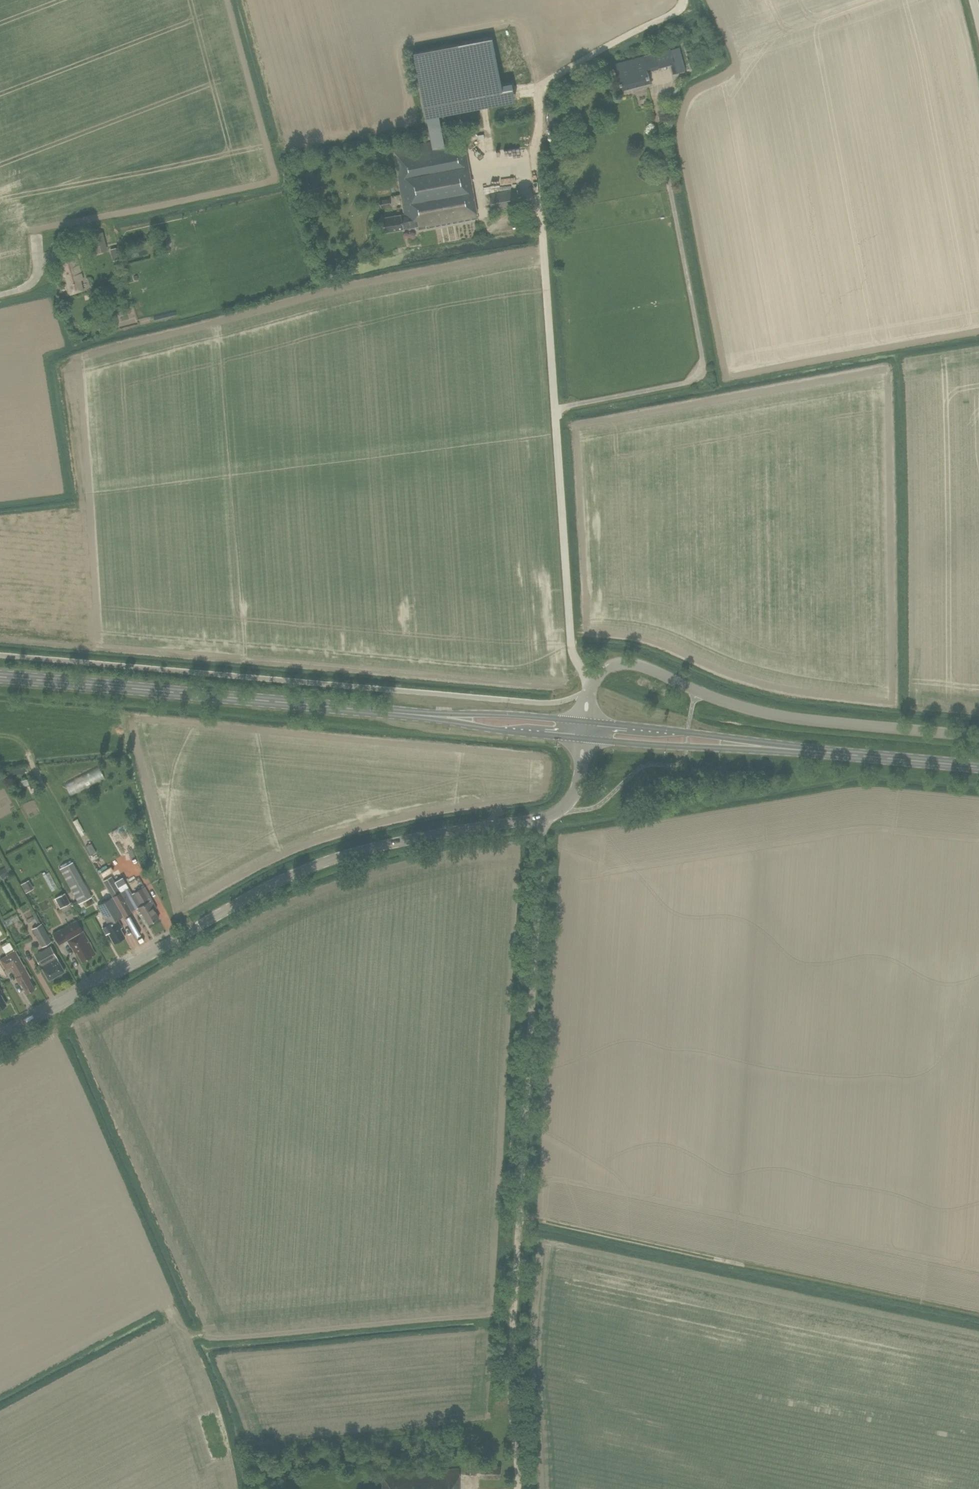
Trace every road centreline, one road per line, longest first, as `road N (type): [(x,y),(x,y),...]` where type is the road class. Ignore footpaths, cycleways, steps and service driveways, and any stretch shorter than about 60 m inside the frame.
road 1 (secondary): [(0,1040),(304,870),(386,844),(551,814),(576,787),(584,738)]
road 2 (tertiary): [(586,721),(594,681),(627,662),(776,717),(978,735)]
road 3 (primary): [(0,677),(370,710)]
road 4 (primary): [(584,738),(835,753)]
road 5 (primary): [(835,753),(586,721)]
road 6 (track): [(519,1217),(746,1268)]
road 7 (primary): [(586,721),(370,710)]
road 8 (primary): [(370,710),(584,738)]
road 9 (primary): [(835,753),(978,766)]

